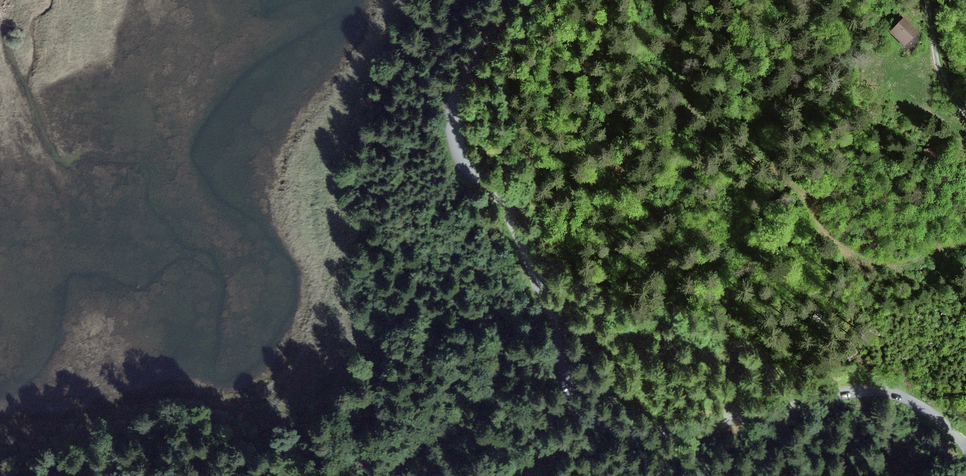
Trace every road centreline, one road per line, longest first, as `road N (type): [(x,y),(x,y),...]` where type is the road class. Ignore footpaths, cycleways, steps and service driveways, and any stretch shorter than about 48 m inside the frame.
road 1 (tertiary): [(510,0),(463,77),(453,124),(466,165),(507,209),(527,250),(567,389),(583,414),(655,432),(875,389),(935,414),(965,448)]
road 2 (track): [(400,0),(337,148),(326,216),(338,303),(305,365),(252,397),(175,391),(111,400)]
road 3 (track): [(685,82),(710,126),(800,190),(837,246),(889,265),(965,242)]
road 4 (track): [(965,114),(939,66),(928,0)]

